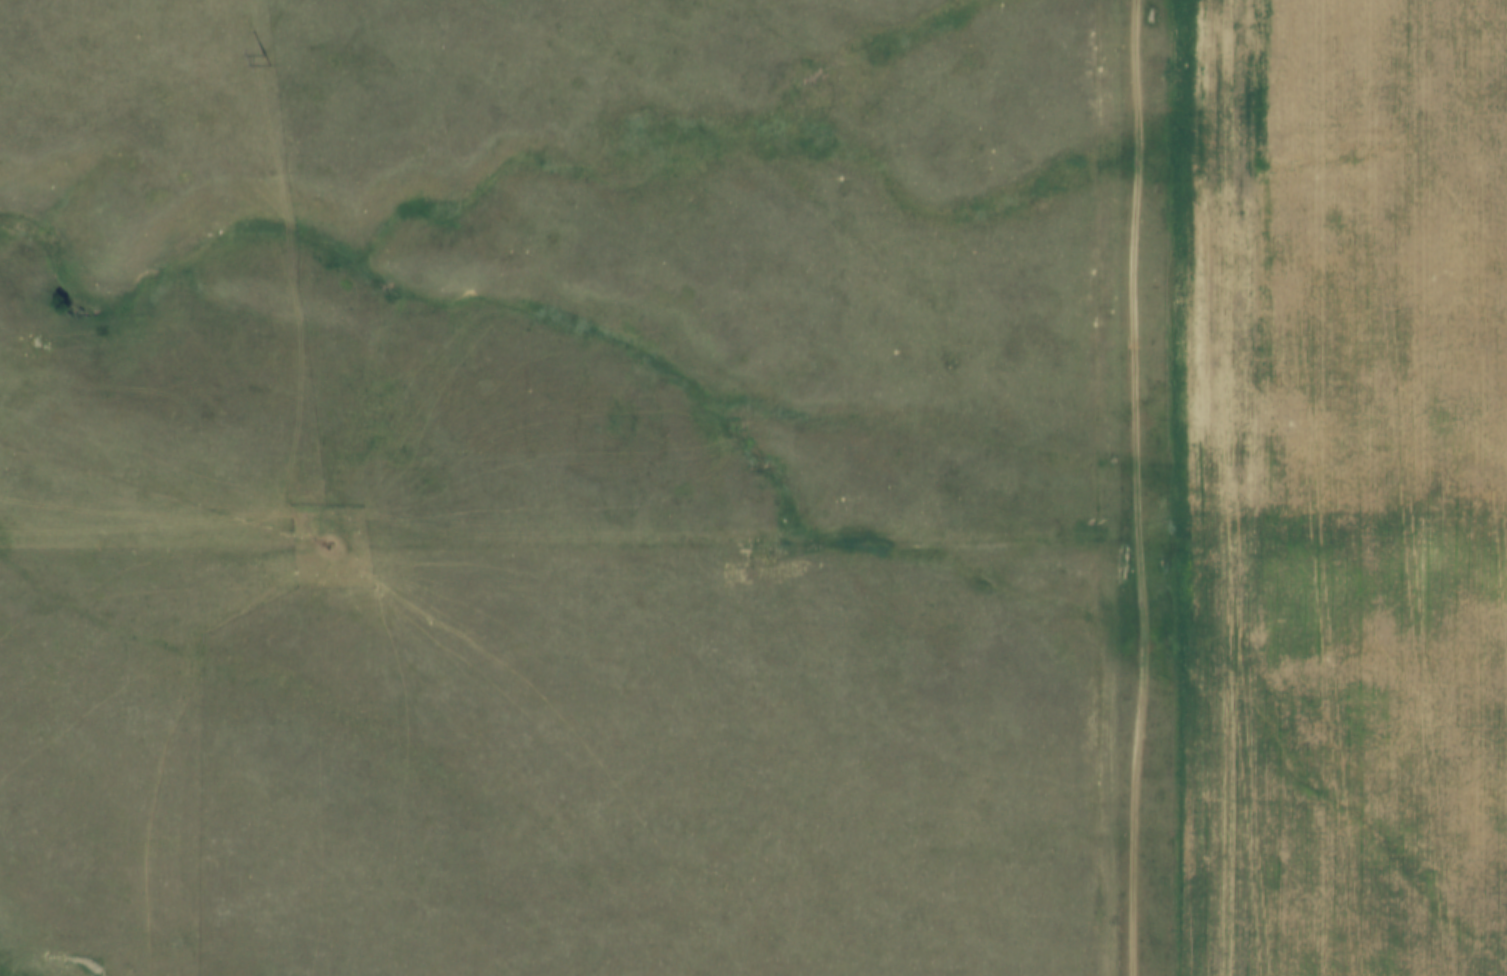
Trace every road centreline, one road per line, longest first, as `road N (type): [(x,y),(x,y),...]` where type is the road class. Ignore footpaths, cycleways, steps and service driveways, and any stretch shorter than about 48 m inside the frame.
road 1 (track): [(1128,975),(1130,785),(1142,646),(1131,468),(1136,0)]

